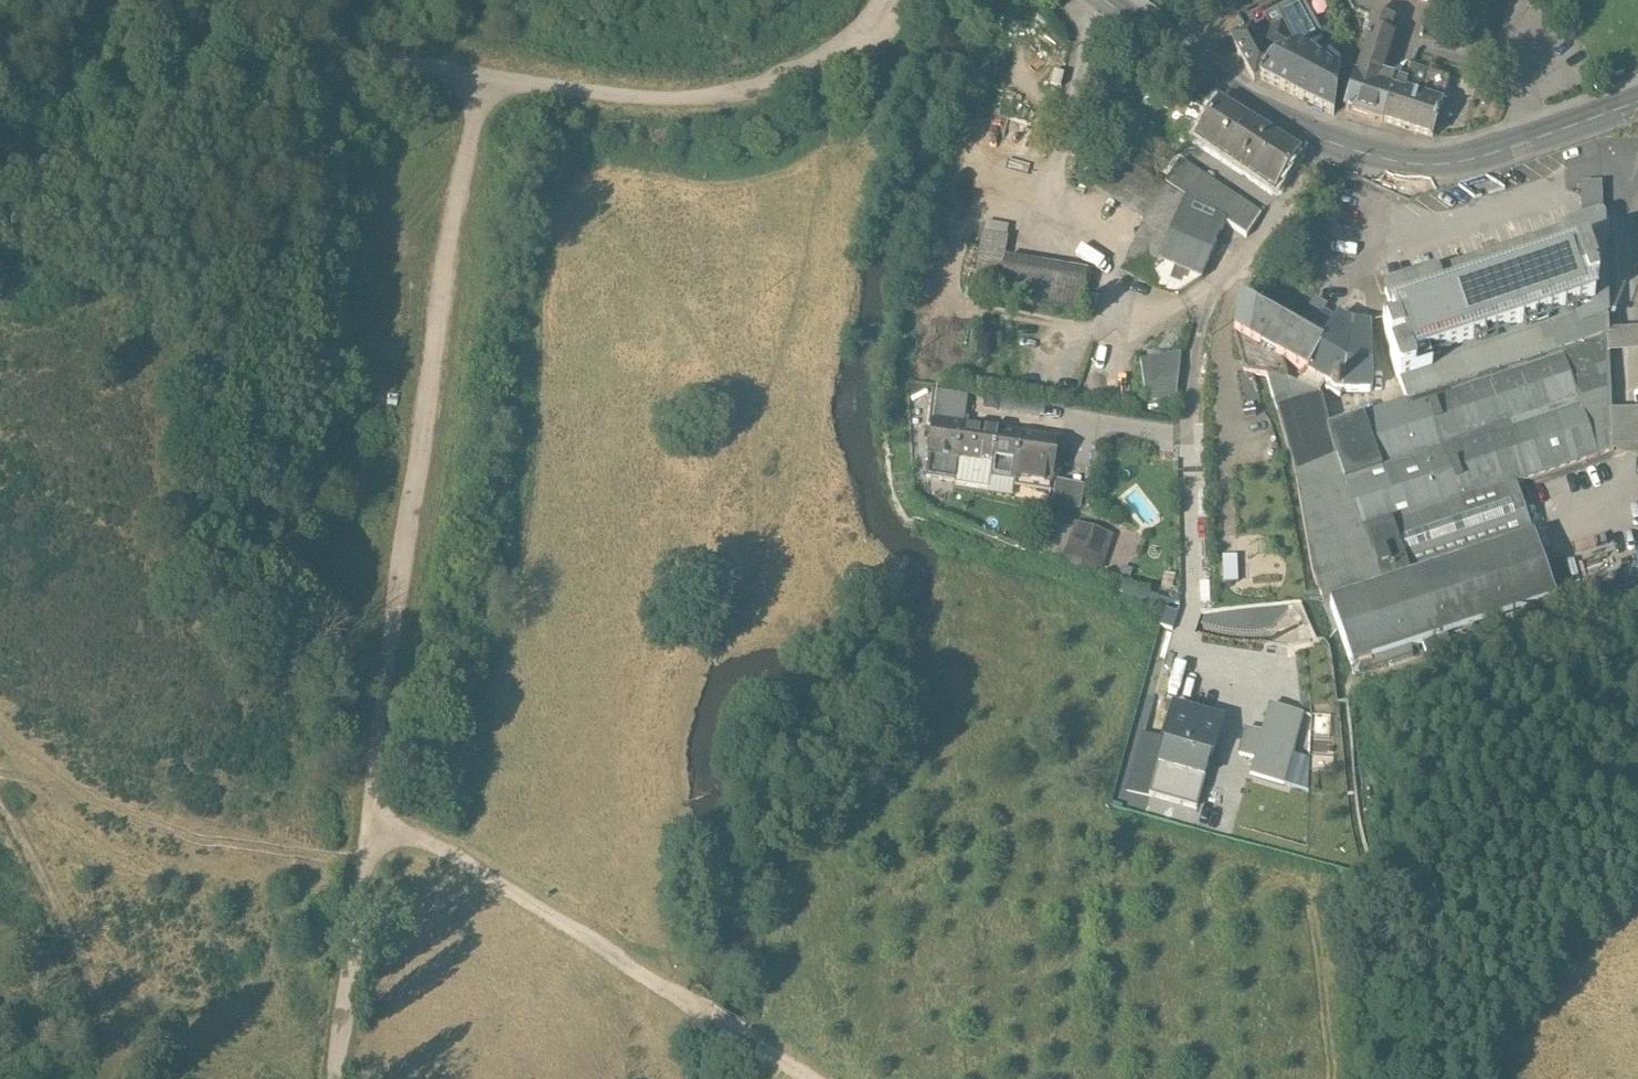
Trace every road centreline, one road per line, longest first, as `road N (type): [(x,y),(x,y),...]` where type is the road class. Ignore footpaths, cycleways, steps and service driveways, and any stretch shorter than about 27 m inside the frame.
road 1 (track): [(887,0),(876,22),(832,62),(777,94),(669,104),(482,80),(433,467),(379,723),(369,829)]
road 2 (track): [(536,87),(583,183),(687,310),(724,375),(759,477),(751,550),(725,633),(694,672),(675,725),(664,810),(679,993)]
road 3 (track): [(0,776),(102,986),(132,1013),(164,1026),(229,1008),(275,949),(296,844),(367,852)]
road 4 (secondary): [(1103,0),(1248,97),(1337,142),(1407,162),(1470,153),(1637,104)]
road 5 (track): [(0,715),(98,797),(189,832),(296,844)]
road 6 (track): [(369,829),(342,1078)]
road 7 (track): [(615,956),(806,1078)]

